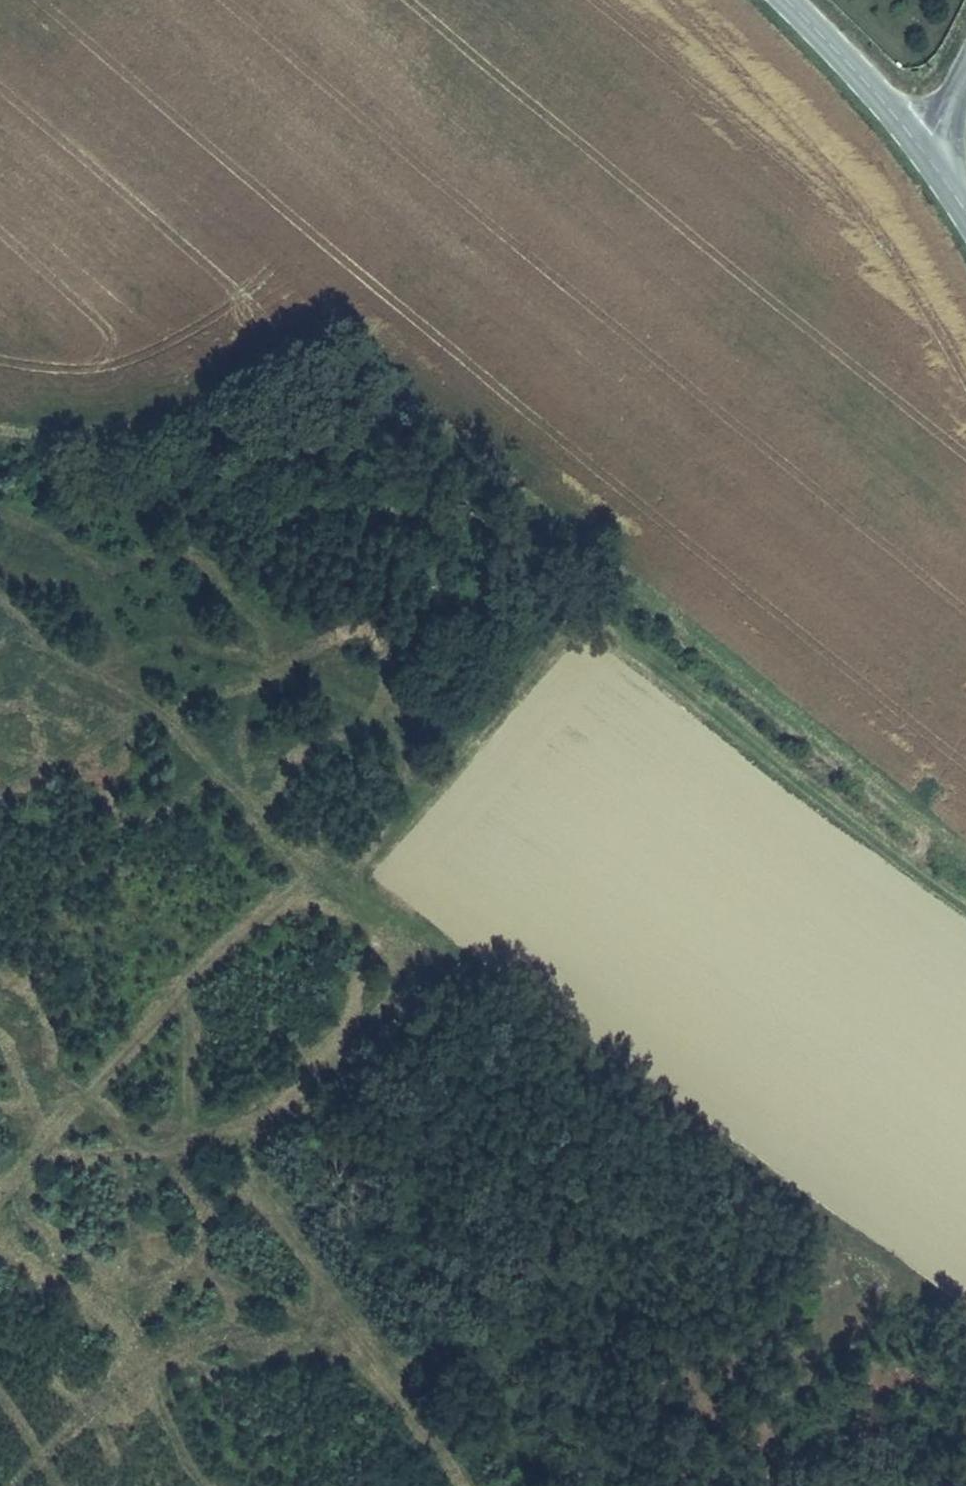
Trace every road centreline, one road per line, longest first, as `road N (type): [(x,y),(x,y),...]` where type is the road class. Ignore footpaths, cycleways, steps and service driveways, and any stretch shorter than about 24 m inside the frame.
road 1 (tertiary): [(785,0),(919,146)]

